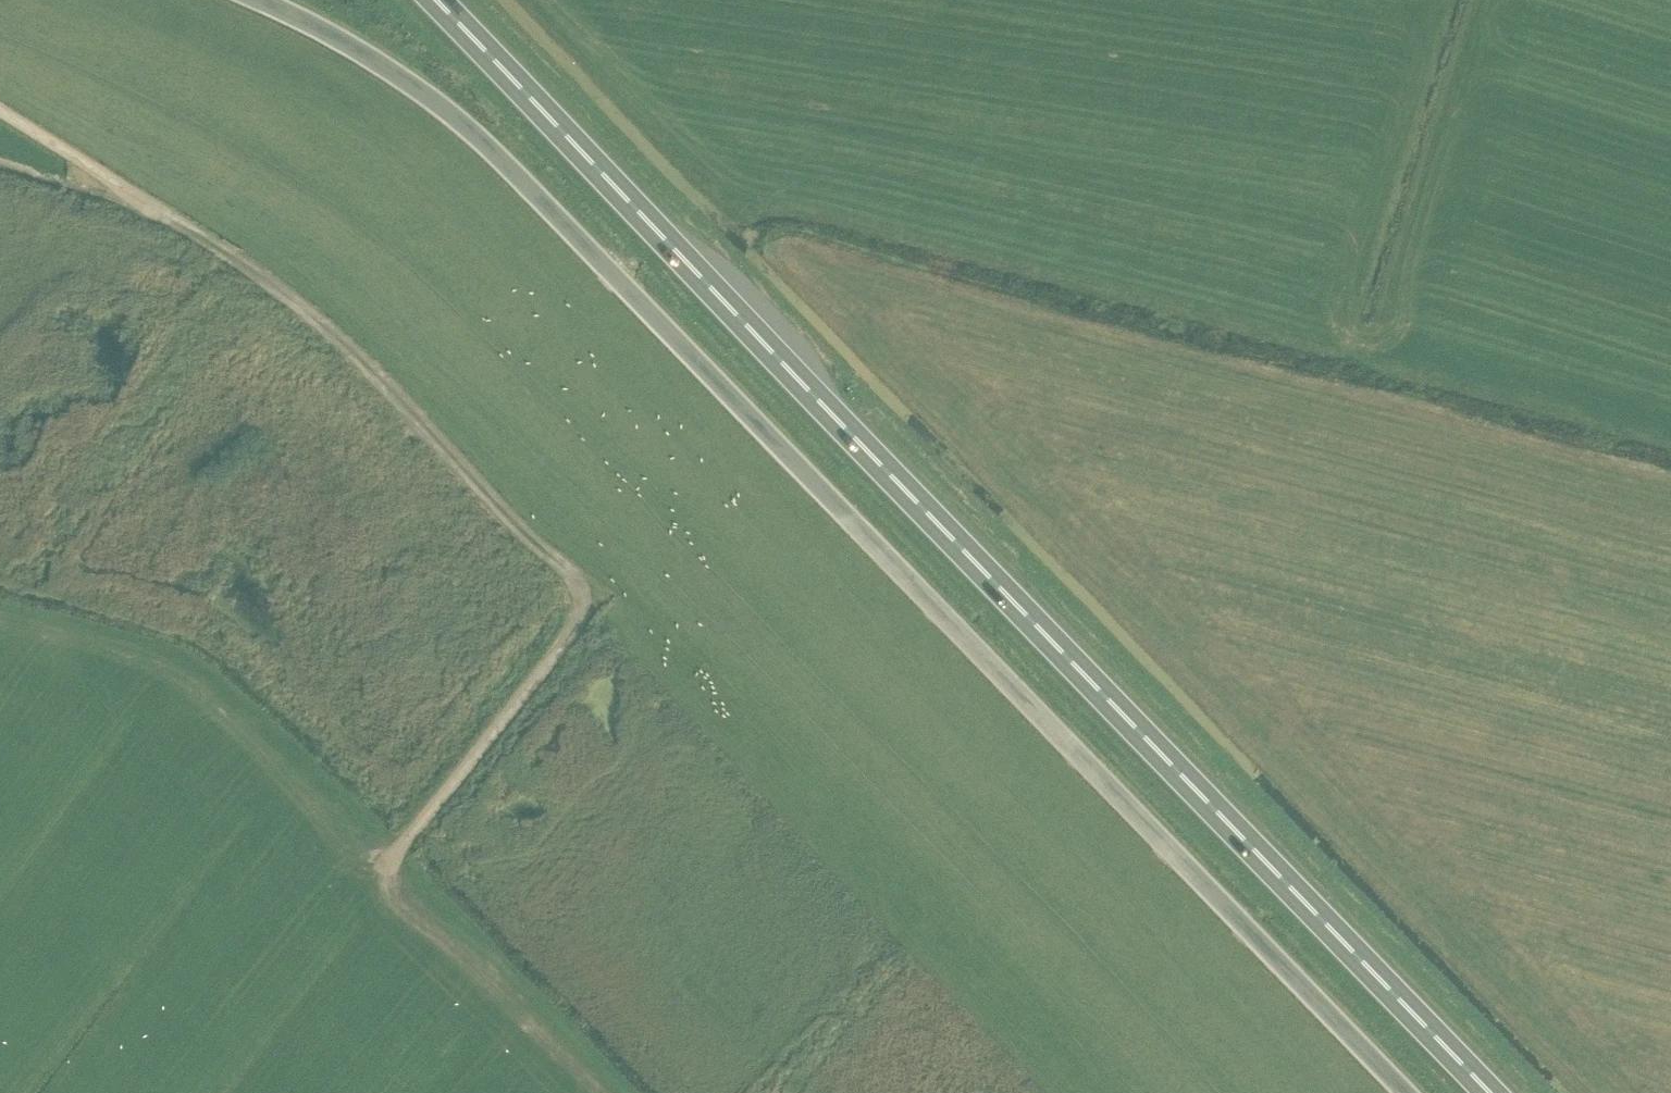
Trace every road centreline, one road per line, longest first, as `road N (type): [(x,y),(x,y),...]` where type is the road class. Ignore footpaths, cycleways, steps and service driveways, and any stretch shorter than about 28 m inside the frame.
road 1 (unclassified): [(1408,1092),(483,140),(385,65),(267,0)]
road 2 (trunk): [(1497,1092),(435,0)]
road 3 (track): [(0,162),(160,215),(265,276),(373,366),(584,586),(581,624),(381,870)]

